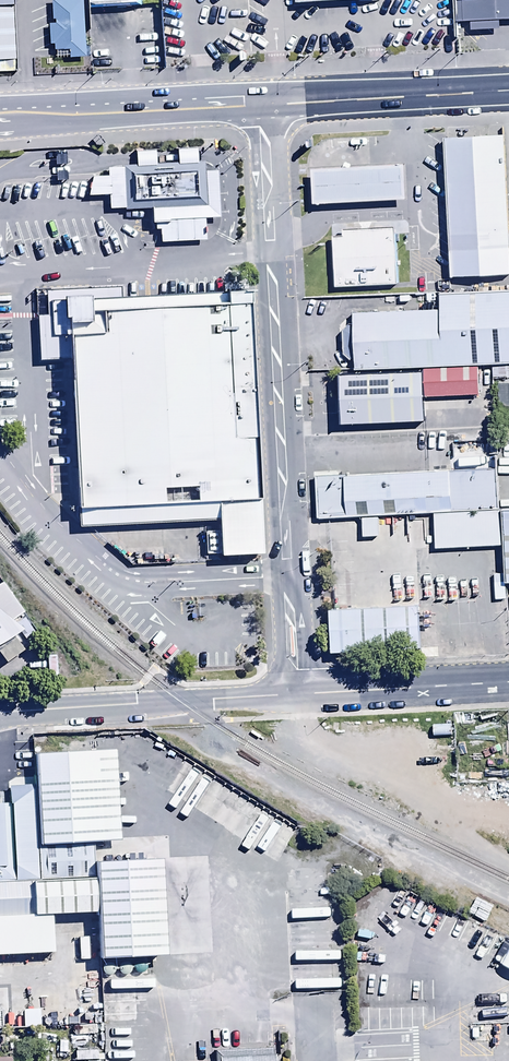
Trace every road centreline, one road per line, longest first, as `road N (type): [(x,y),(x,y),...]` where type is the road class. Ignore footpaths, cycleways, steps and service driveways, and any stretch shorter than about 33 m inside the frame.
road 1 (tertiary): [(294,694),(262,102)]
road 2 (tertiary): [(0,712),(294,694)]
road 3 (trunk): [(508,90),(262,102)]
road 4 (unclassified): [(294,694),(508,683)]
road 5 (trunk): [(160,106),(99,121),(0,127)]
road 6 (trunk): [(0,103),(98,98),(160,106)]

